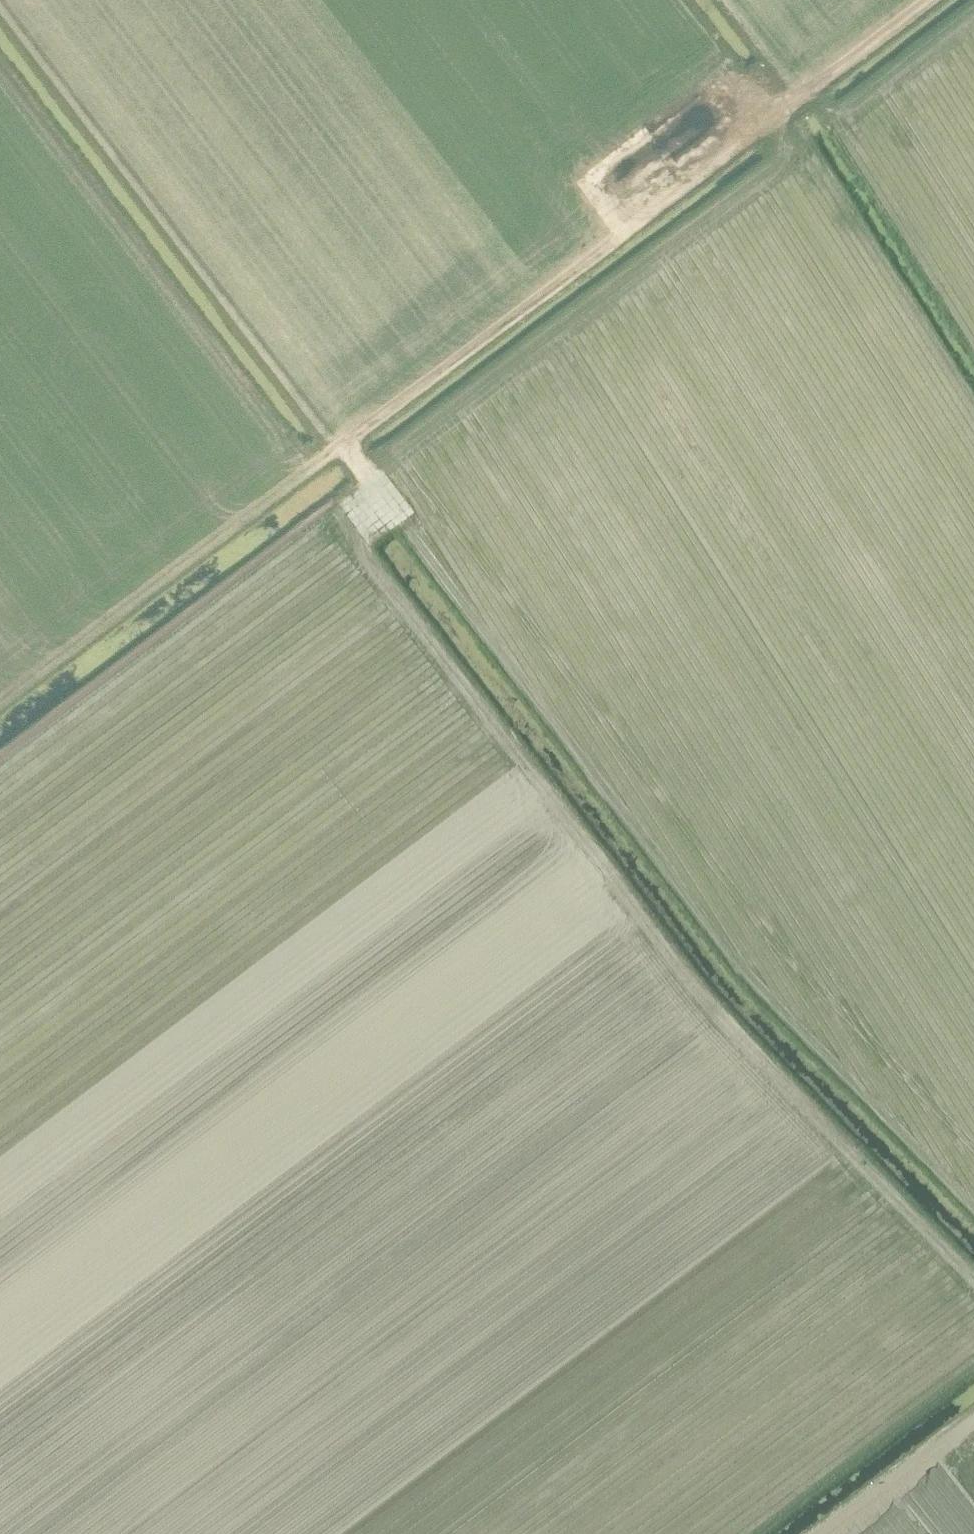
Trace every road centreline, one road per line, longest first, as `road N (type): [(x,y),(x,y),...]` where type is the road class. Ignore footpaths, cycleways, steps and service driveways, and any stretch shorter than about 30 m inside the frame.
road 1 (track): [(788,107),(929,0)]

